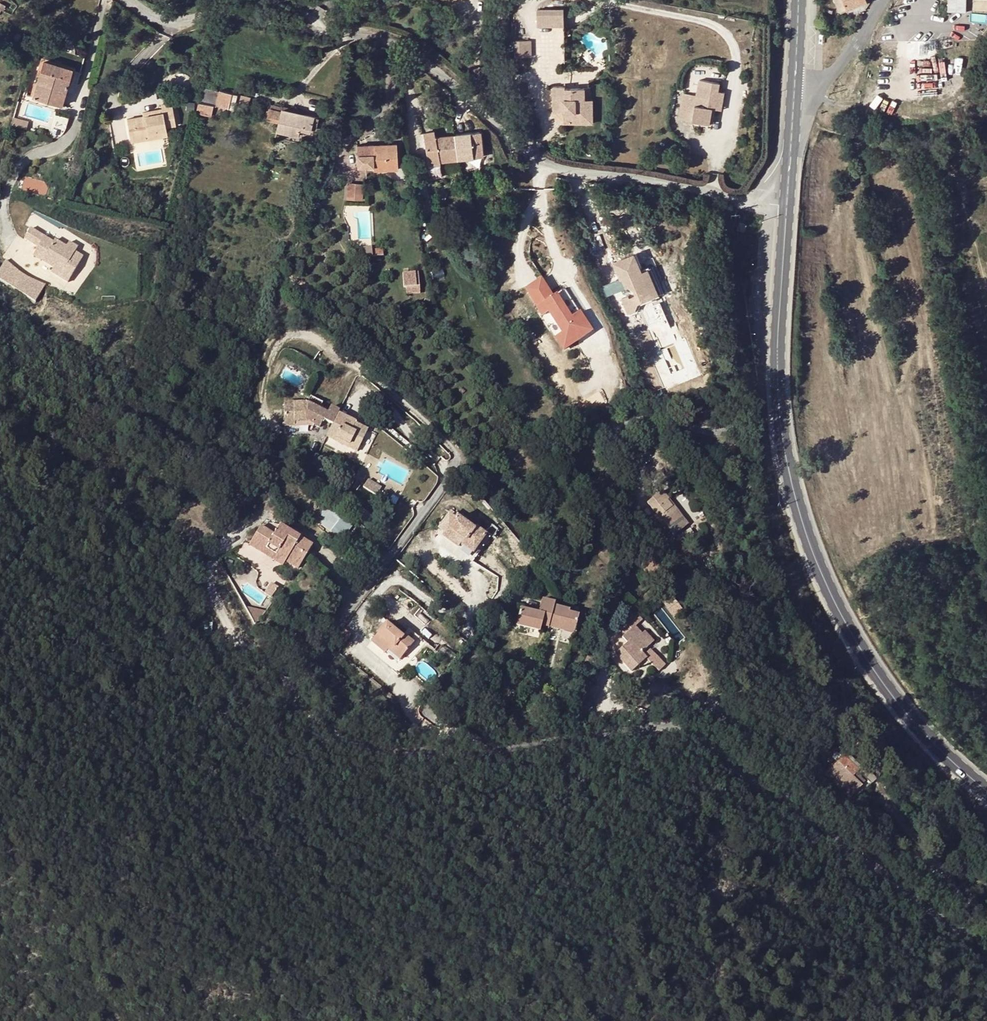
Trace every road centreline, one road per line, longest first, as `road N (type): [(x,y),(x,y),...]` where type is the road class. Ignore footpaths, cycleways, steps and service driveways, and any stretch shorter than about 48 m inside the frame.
road 1 (unclassified): [(986,938),(938,919),(683,729),(419,756),(347,745),(314,729),(292,700),(297,685),(452,473),(453,449)]
road 2 (unclassified): [(127,0),(167,22),(222,14),(402,47),(552,167),(787,206)]
road 3 (secondary): [(986,791),(940,750),(882,680),(814,554),(796,498),(780,391),(787,206)]
road 4 (unclassified): [(883,0),(825,83),(794,91)]

